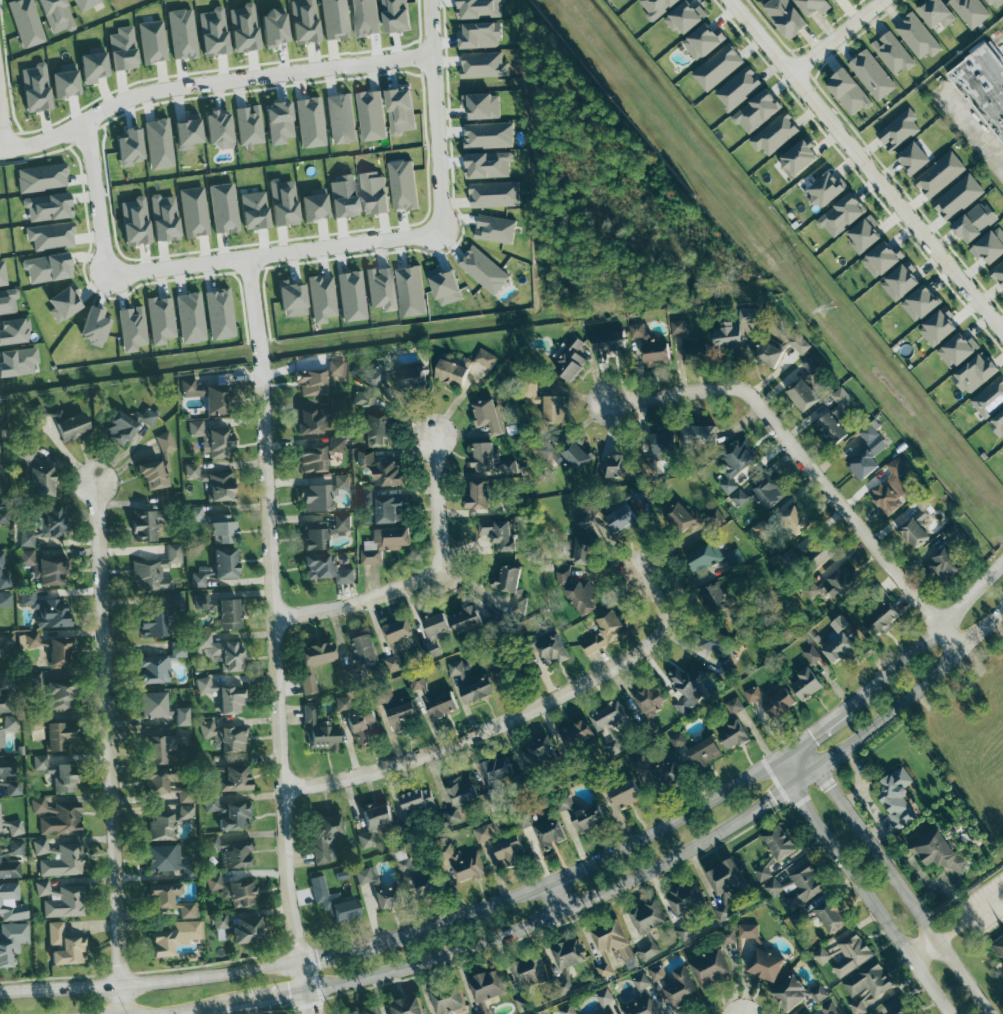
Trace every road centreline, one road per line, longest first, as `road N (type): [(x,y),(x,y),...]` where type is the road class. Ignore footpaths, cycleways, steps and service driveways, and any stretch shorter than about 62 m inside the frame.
road 1 (tertiary): [(306,992),(528,924),(657,865),(788,785),(907,698),(1002,608)]
road 2 (residential): [(300,961),(261,368)]
road 3 (residential): [(97,485),(127,1013)]
road 4 (tertiary): [(771,762),(550,882),(404,935),(300,961)]
road 5 (residential): [(285,788),(352,777),(469,737),(648,646),(668,618),(658,593),(638,577)]
road 6 (residential): [(962,649),(922,614),(752,400),(742,394),(611,402)]
road 7 (residential): [(1002,333),(729,0)]
road 8 (residential): [(39,144),(135,97),(432,57)]
road 9 (tertiary): [(987,1013),(797,745)]
road 10 (residential): [(107,275),(428,237)]
road 11 (tertiary): [(771,762),(950,1013)]
road 12 (tertiary): [(300,961),(179,981),(0,993)]
road 13 (residential): [(277,618),(358,602),(441,566),(433,441)]
road 14 (residential): [(428,237),(439,221),(429,0)]
road 15 (tertiary): [(1002,558),(867,692)]
road 16 (tertiary): [(157,1013),(306,992)]
road 17 (residential): [(80,127),(107,275)]

